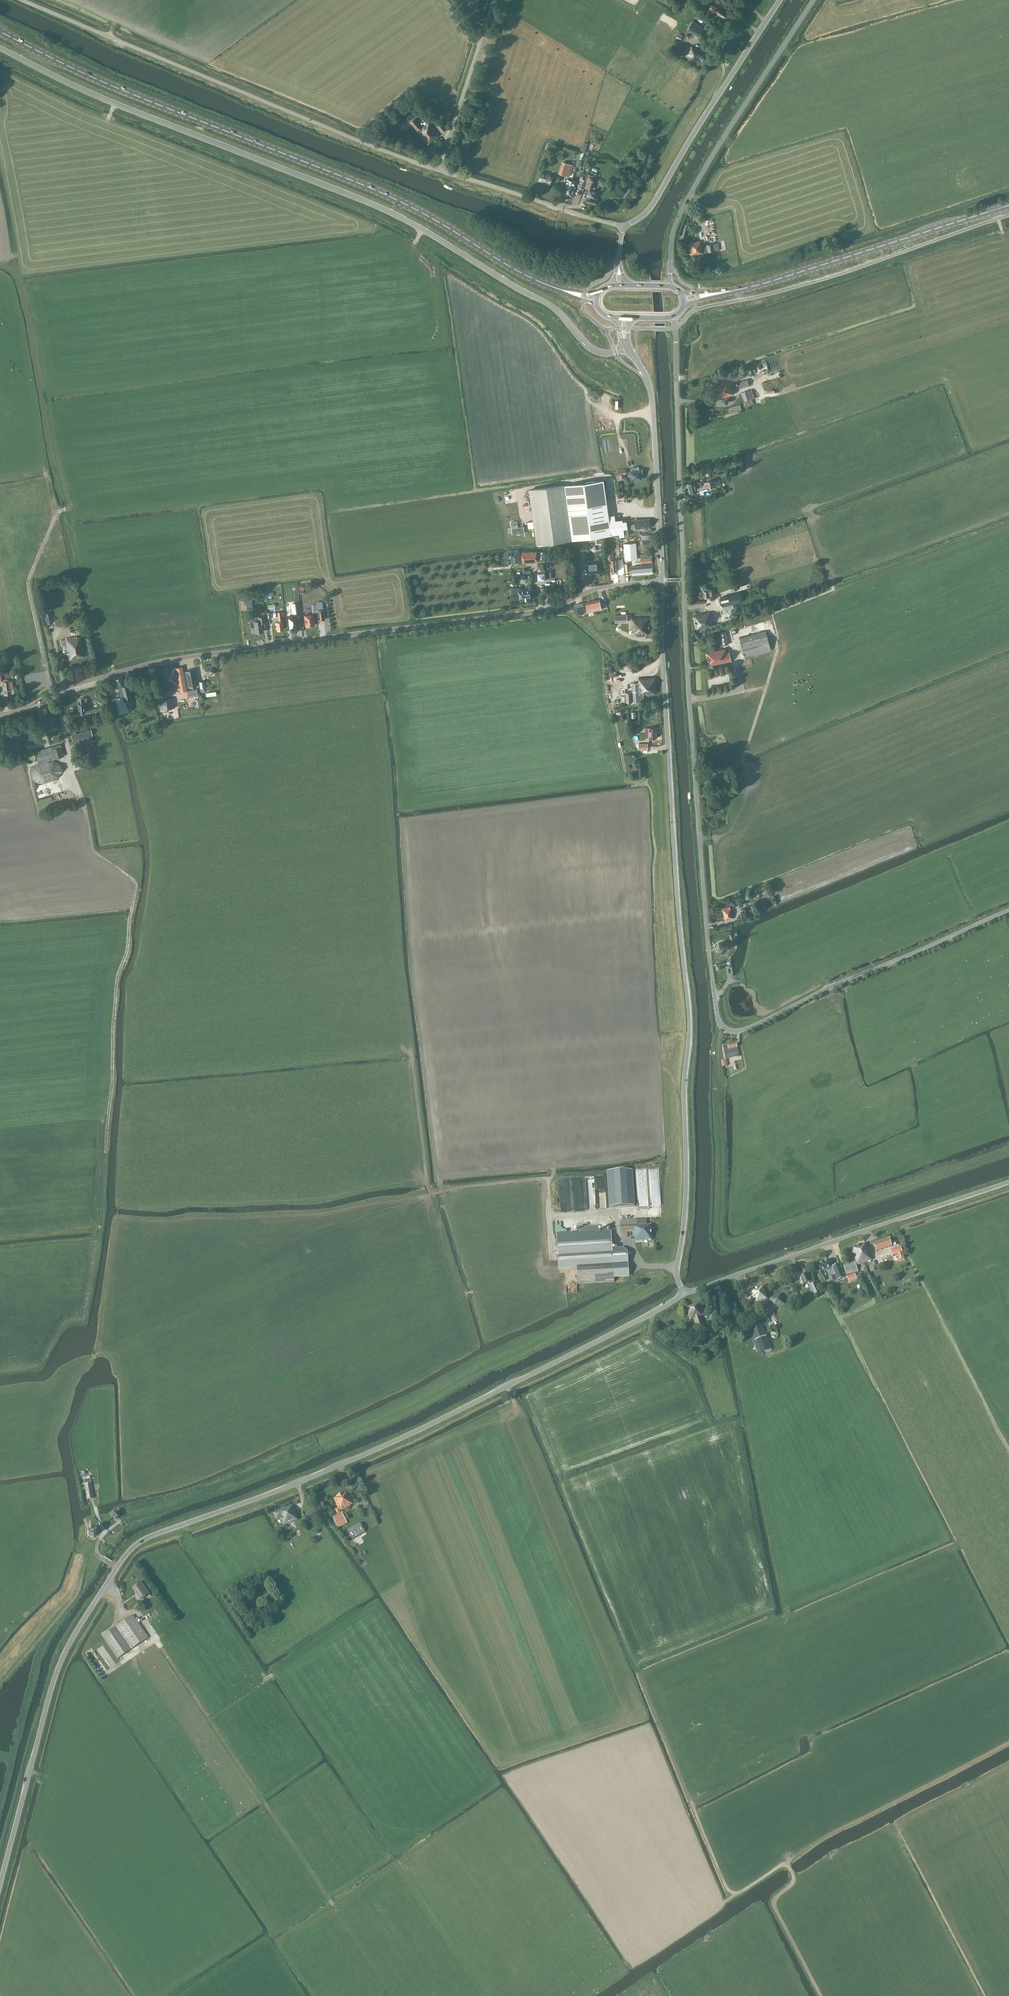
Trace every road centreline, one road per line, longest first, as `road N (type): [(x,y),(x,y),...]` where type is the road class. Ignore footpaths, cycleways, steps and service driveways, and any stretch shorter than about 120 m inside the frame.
road 1 (unclassified): [(1008,910),(747,1029),(720,1023),(690,715),(675,317)]
road 2 (unclassified): [(0,1886),(59,1666),(135,1546),(404,1437),(684,1295)]
road 3 (unclassified): [(684,1295),(675,1274),(689,1031),(662,580)]
road 4 (unclassified): [(0,48),(102,98),(391,212),(554,307),(591,349),(628,348)]
road 5 (unclassified): [(662,580),(590,590),(534,611),(164,661),(25,709)]
road 6 (primary): [(540,282),(395,198),(106,84),(0,31)]
road 7 (unclassified): [(438,170),(20,0)]
road 8 (track): [(600,1578),(717,1868),(738,1893)]
road 9 (unclassified): [(1008,1182),(684,1295)]
road 10 (track): [(741,691),(766,686),(777,651),(772,613),(834,589),(807,511),(756,470),(749,443)]
road 11 (tertiary): [(670,286),(678,217),(812,0)]
road 12 (primary): [(1008,203),(729,292)]
road 13 (unclassified): [(623,227),(653,206),(779,0)]
road 14 (unclassified): [(628,348),(651,394),(662,580)]
road 15 (unclassified): [(623,227),(438,170)]
road 16 (track): [(766,686),(744,756),(748,791),(734,830),(700,839)]
road 17 (unclassified): [(438,170),(495,0)]
road 18 (track): [(714,1431),(685,1370),(646,1343),(651,1313)]
road 19 (track): [(792,1872),(774,1907),(820,1995)]

